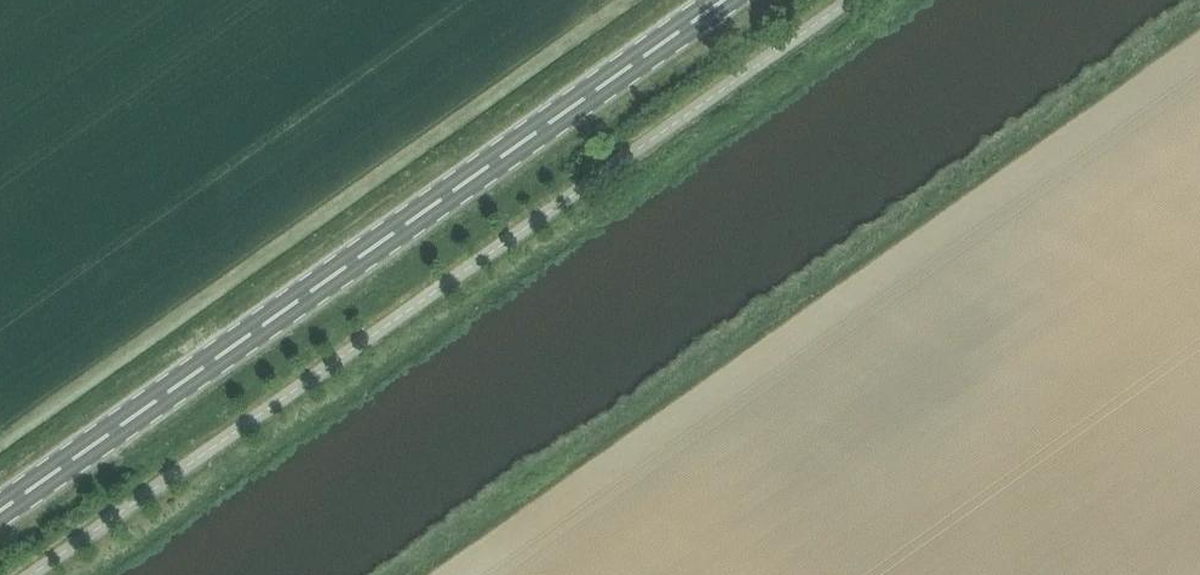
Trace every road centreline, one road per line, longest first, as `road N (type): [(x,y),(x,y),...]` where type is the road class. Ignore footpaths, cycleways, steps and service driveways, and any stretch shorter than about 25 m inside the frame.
road 1 (primary): [(0,511),(725,0)]

